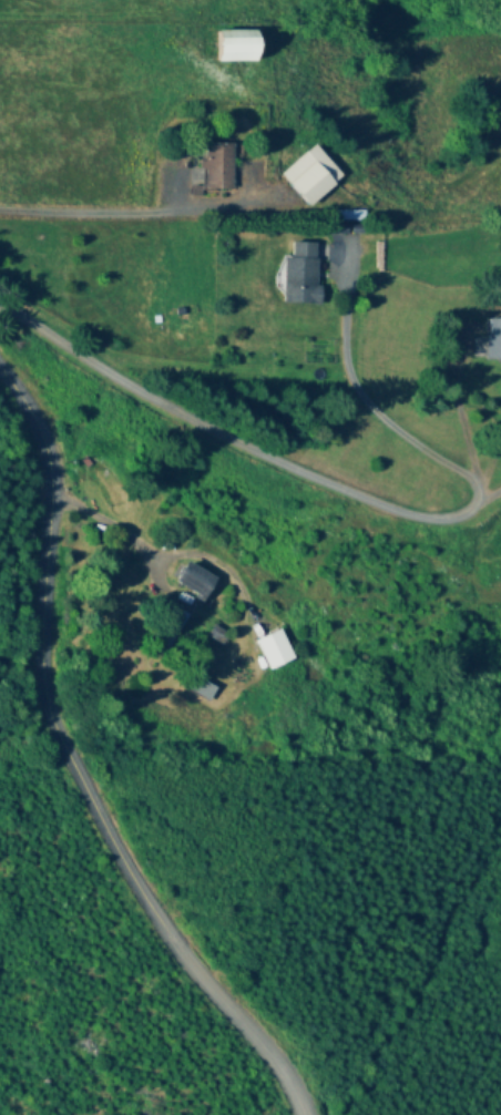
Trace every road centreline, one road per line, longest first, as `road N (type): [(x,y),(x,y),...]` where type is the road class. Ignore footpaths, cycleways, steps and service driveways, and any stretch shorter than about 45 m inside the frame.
road 1 (residential): [(294,1114),(260,1053),(125,872),(43,717),(32,668),(40,487),(33,411),(0,371)]

